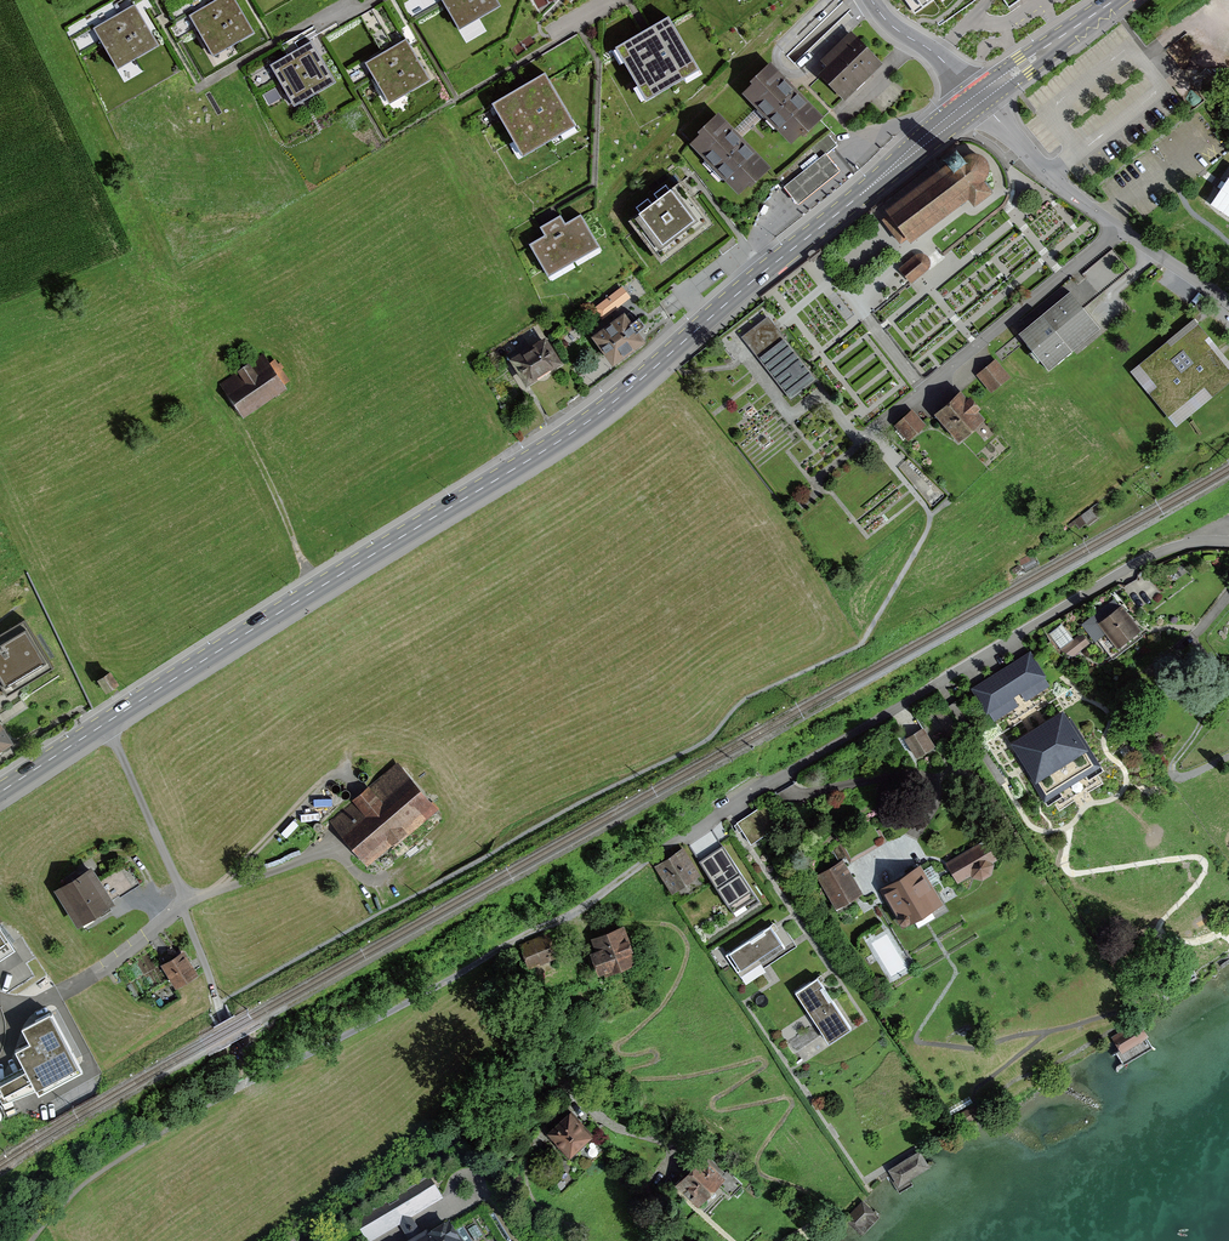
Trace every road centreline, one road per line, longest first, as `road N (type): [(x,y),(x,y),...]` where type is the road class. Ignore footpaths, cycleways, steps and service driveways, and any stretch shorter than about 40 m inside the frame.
road 1 (residential): [(1228,536),(1162,546),(1112,572),(659,851),(558,924),(265,1074)]
road 2 (primary): [(973,103),(601,412),(104,725)]
road 3 (residential): [(1119,228),(879,425)]
road 4 (track): [(30,1240),(78,1187),(265,1074)]
road 5 (track): [(197,362),(252,452),(313,591)]
road 6 (residential): [(0,995),(15,1001),(60,996),(184,902)]
road 7 (residential): [(104,725),(184,902)]
road 8 (residential): [(184,902),(226,1019),(248,1061),(265,1074)]
road 9 (residential): [(973,103),(1049,176),(1119,228)]
road 10 (residential): [(184,902),(332,848),(347,860)]
road 11 (primary): [(1112,0),(973,103)]
road 12 (residential): [(871,0),(898,31),(940,57),(973,103)]
road 13 (residential): [(1119,228),(1228,302)]
road 14 (primary): [(104,725),(0,793)]

